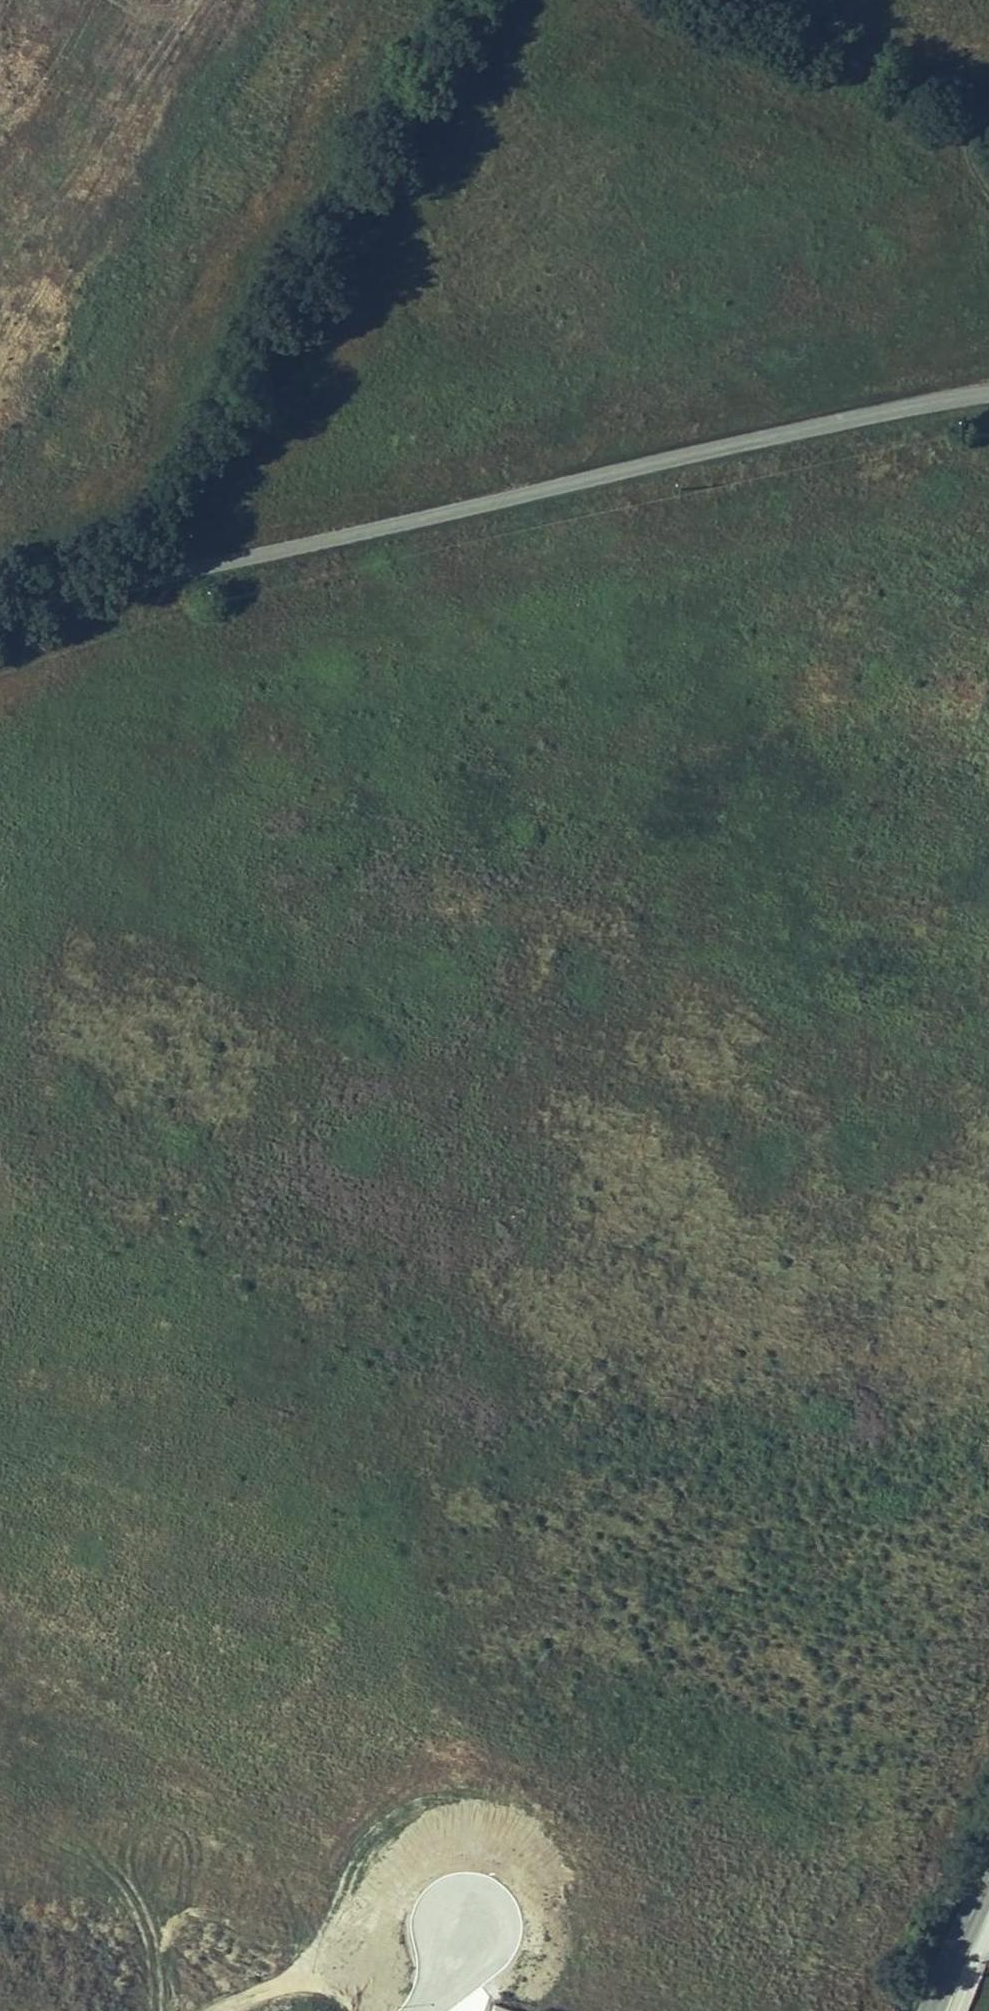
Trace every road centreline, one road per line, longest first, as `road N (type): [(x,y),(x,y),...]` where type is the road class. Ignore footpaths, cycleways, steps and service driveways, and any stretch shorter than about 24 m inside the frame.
road 1 (unclassified): [(0,604),(988,392)]

